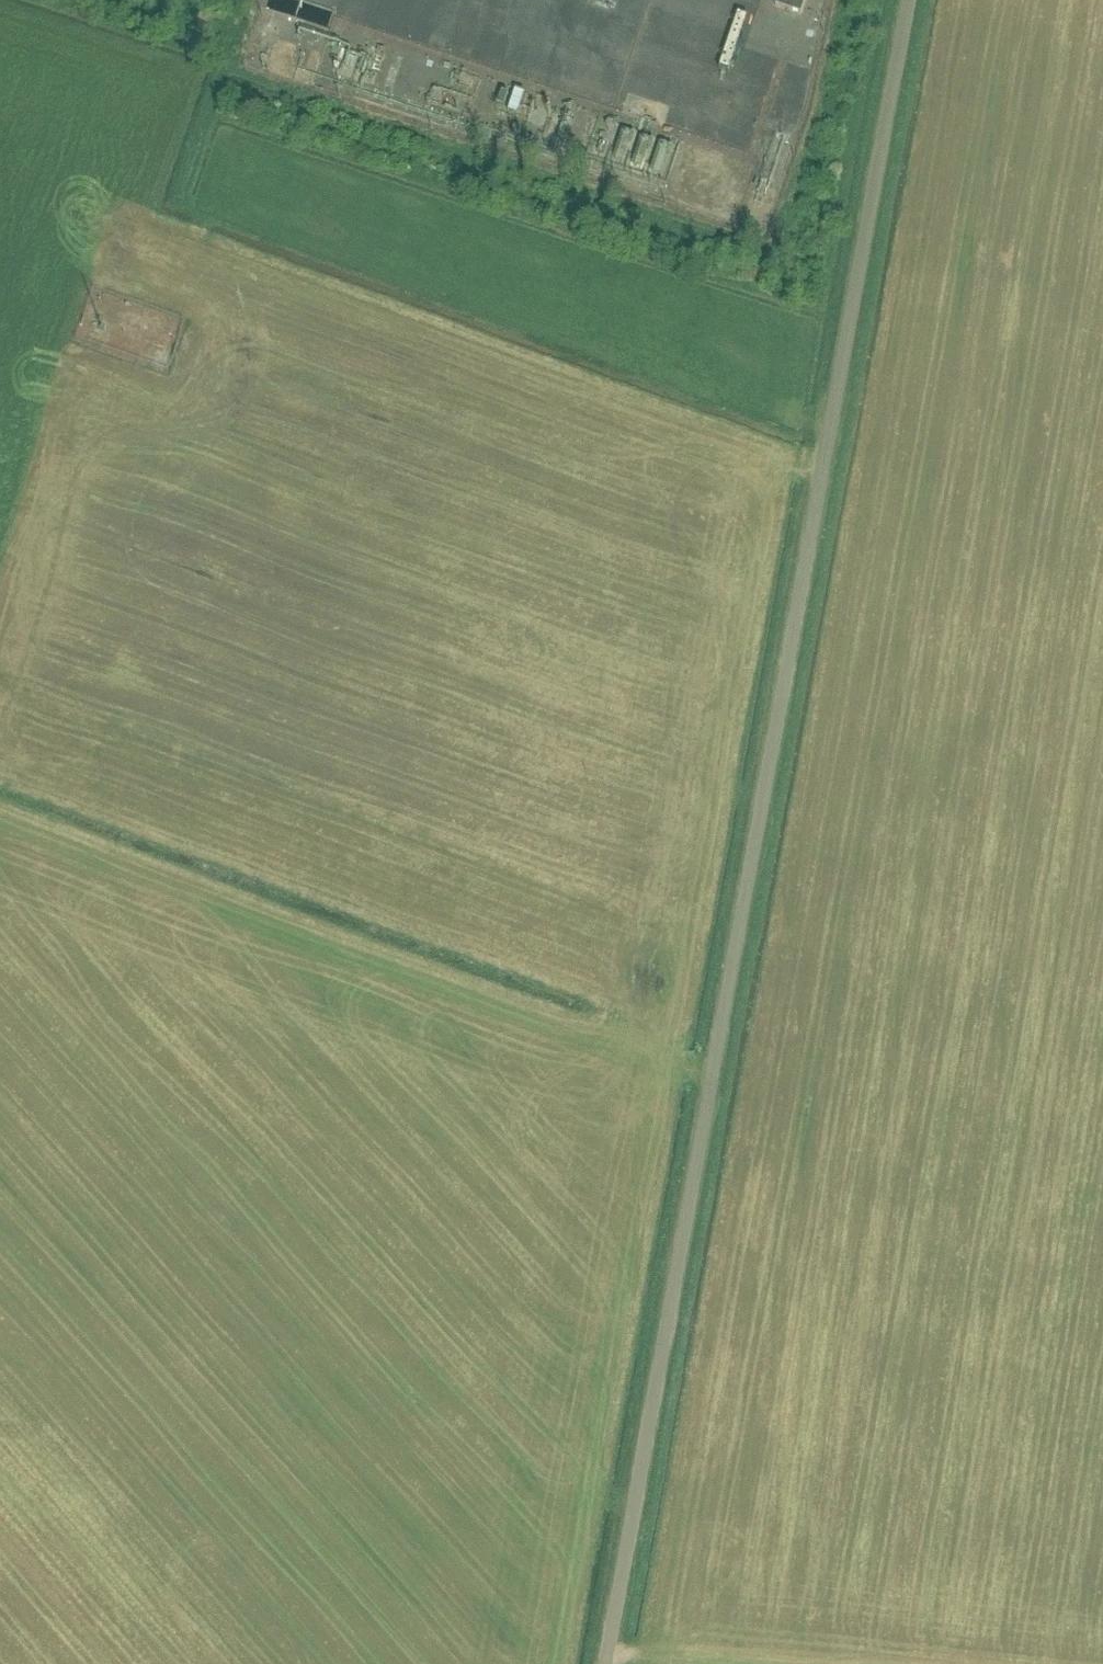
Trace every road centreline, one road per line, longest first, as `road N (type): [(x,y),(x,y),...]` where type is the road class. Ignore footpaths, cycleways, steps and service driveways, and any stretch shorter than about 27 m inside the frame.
road 1 (unclassified): [(605,1663),(908,0)]

